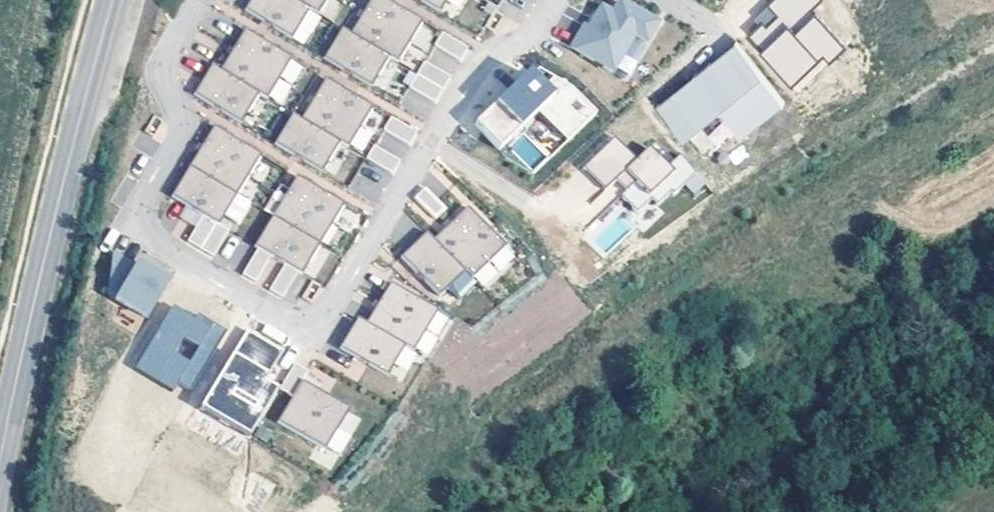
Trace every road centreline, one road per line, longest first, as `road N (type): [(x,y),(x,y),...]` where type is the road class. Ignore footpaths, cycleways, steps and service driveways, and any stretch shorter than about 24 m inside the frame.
road 1 (residential): [(197,0),(160,72),(176,136),(140,198),(139,229),(288,328),(312,328),(326,318),(465,87),(490,59),(541,27),(557,0)]
road 2 (tertiary): [(0,455),(113,0)]

